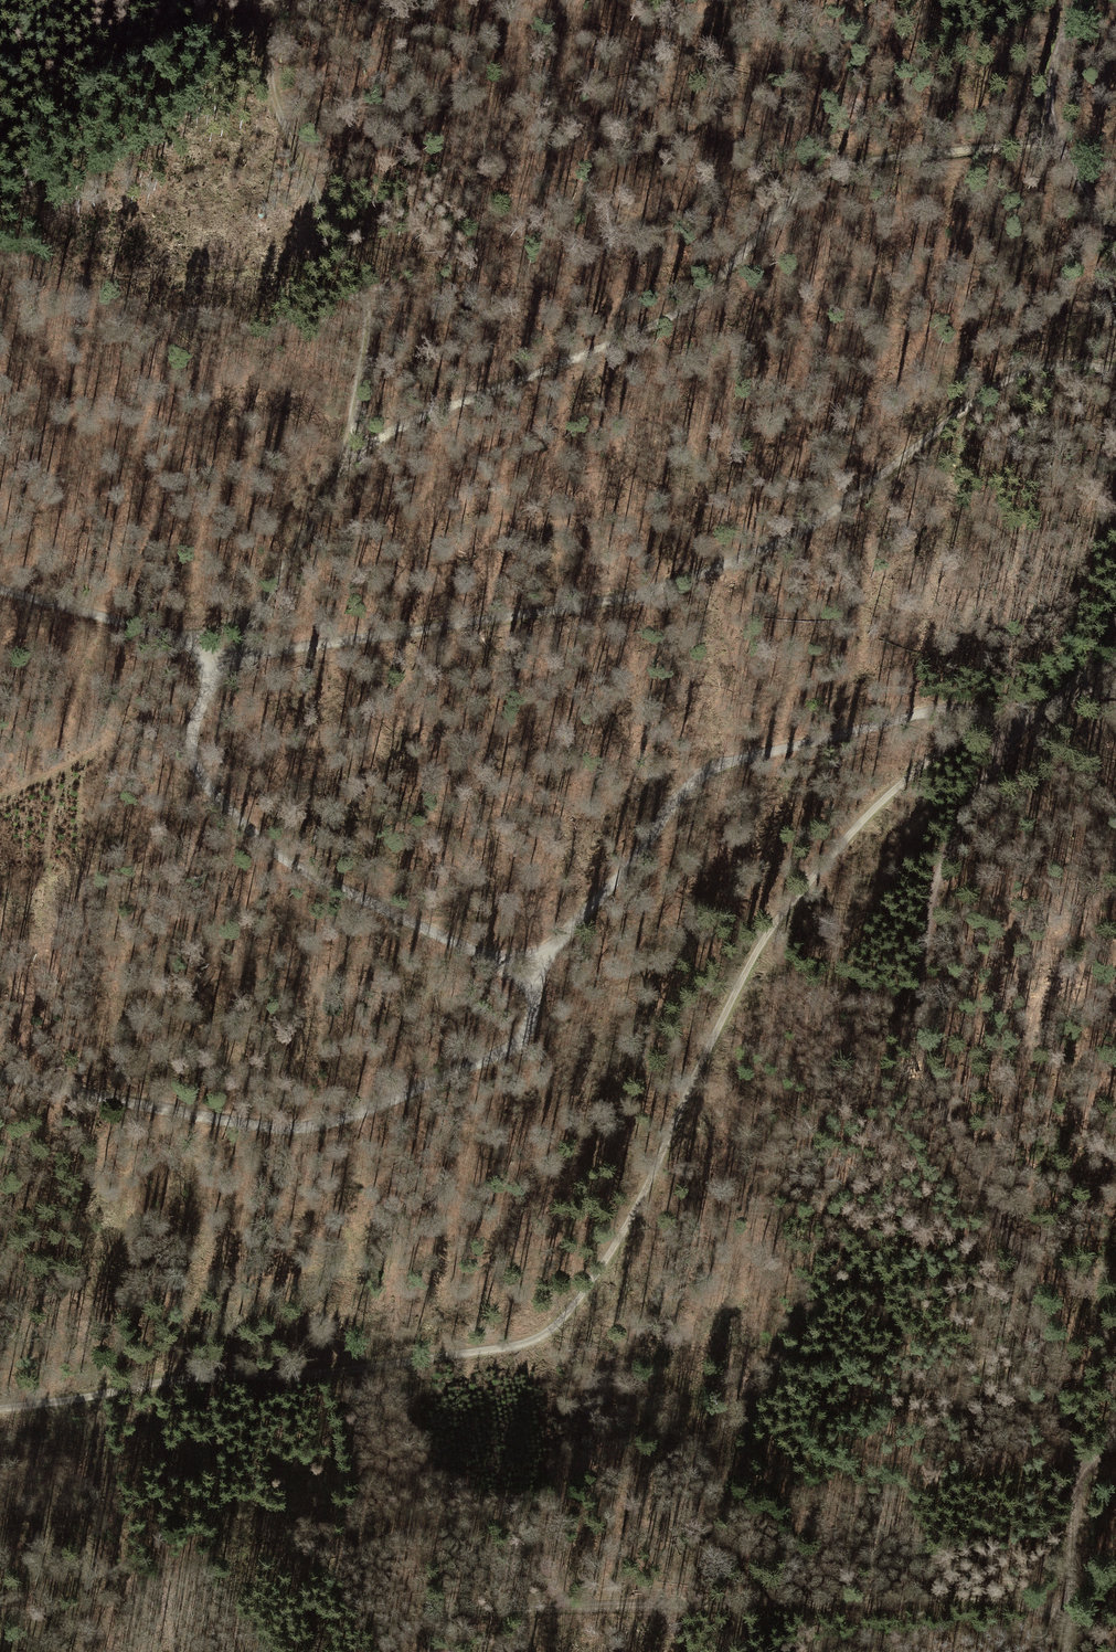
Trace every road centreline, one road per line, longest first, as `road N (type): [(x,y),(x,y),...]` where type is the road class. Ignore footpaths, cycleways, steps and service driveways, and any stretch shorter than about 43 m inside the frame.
road 1 (track): [(288,0),(265,85),(374,312),(326,498),(200,705),(192,740),(207,787),(286,861),(527,978),(702,777),(737,761),(954,709)]
road 2 (track): [(998,727),(934,755),(901,785),(817,871),(745,972),(642,1231),(602,1304),(556,1334),(439,1363),(282,1368),(0,1406)]
road 3 (track): [(1015,740),(999,753),(939,870),(918,1001),(923,1071),(1023,1260),(1059,1383),(1077,1475),(1068,1651)]
road 4 (track): [(226,661),(665,588),(821,520),(973,396),(1009,377),(1041,368),(1115,371)]
road 5 (track): [(334,471),(379,437),(660,324),(696,302),(819,172),(880,158),(1028,145),(1065,152)]
road 6 (track): [(1068,1625),(1010,1600),(934,1596),(462,1610),(442,1624),(430,1651)]
road 7 (track): [(0,1076),(297,1129),(341,1120),(489,1056)]
road 8 (track): [(1115,251),(1050,115),(1049,77),(1077,0)]
road 9 (track): [(226,661),(178,635),(0,591)]
road 10 (track): [(1015,740),(1115,624)]
road 11 (track): [(1023,1260),(1115,1163)]

